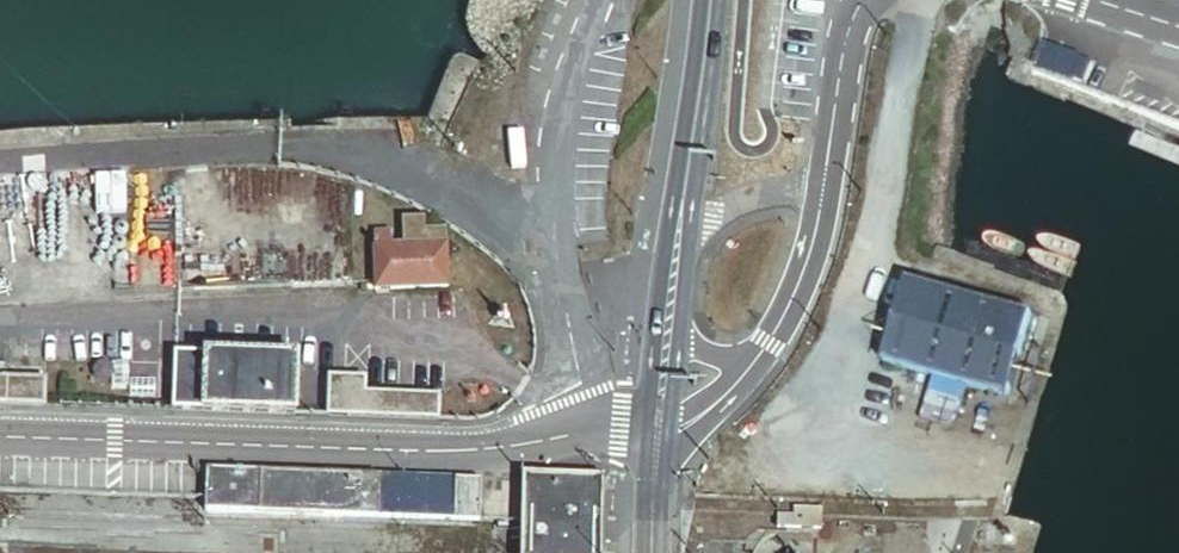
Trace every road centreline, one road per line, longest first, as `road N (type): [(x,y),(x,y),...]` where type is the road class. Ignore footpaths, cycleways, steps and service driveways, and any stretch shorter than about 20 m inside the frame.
road 1 (unclassified): [(658,429),(592,428),(513,449),(0,433)]
road 2 (secondary): [(700,0),(677,230)]
road 3 (unclassified): [(865,0),(855,16),(827,191)]
road 4 (unclassified): [(827,191),(819,243),(782,334),(764,353)]
road 5 (unclassified): [(677,230),(740,198),(827,191)]
road 6 (unclassified): [(764,353),(711,412),(658,429)]
road 7 (secondary): [(658,429),(649,552)]

